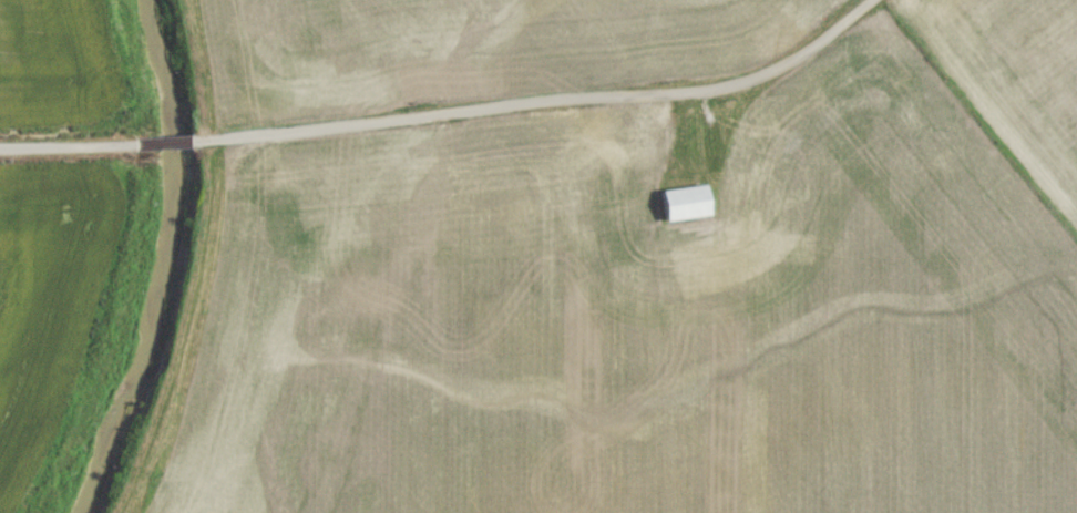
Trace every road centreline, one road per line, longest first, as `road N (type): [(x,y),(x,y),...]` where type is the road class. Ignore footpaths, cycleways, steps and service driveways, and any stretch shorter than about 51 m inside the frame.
road 1 (residential): [(175,145),(742,90),(816,50),(877,0)]
road 2 (residential): [(0,150),(175,145)]

